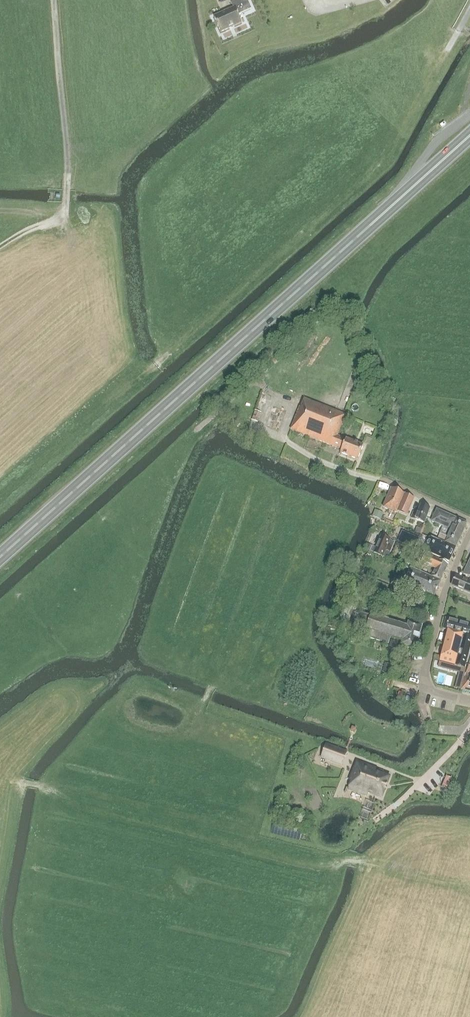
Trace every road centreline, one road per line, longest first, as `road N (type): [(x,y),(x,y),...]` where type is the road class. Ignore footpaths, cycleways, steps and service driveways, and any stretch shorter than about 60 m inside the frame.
road 1 (trunk): [(0,557),(469,134)]
road 2 (track): [(53,0),(68,152),(65,217),(0,247)]
road 3 (residential): [(469,534),(444,595),(422,689)]

